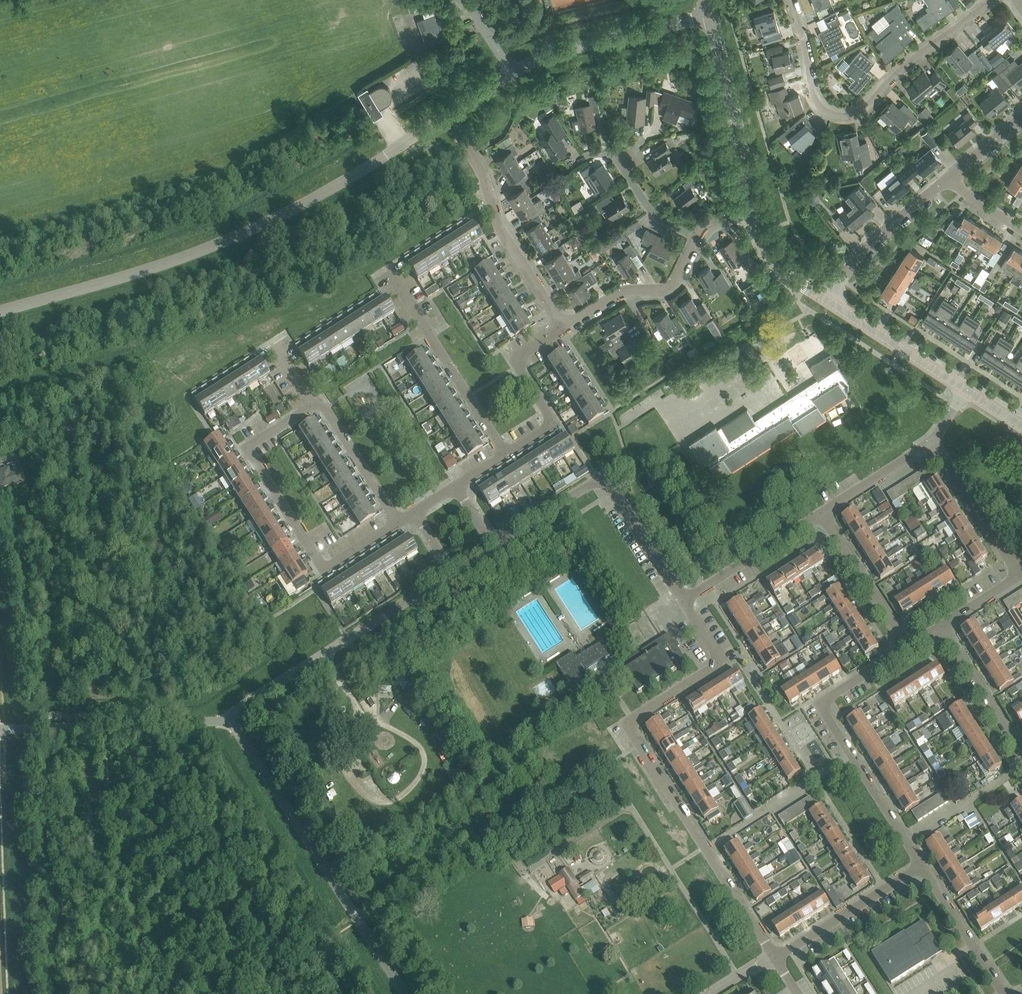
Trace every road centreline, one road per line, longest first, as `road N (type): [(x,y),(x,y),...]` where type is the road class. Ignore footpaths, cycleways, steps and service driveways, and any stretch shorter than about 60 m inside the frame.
road 1 (unclassified): [(0,310),(154,268),(267,223),(439,118)]
road 2 (residential): [(774,956),(630,722),(717,660),(683,600)]
road 3 (residential): [(990,0),(850,118),(832,117),(815,101),(791,0)]
road 4 (residential): [(404,993),(235,720)]
road 5 (residential): [(310,406),(246,446),(321,569),(396,522)]
road 6 (residential): [(920,866),(819,706),(907,652)]
road 7 (residential): [(683,600),(606,491),(582,489),(494,546)]
road 8 (residential): [(235,720),(244,703),(450,574)]
road 9 (track): [(361,718),(347,731),(342,764),(353,792),(370,804),(408,789),(423,758),(399,732),(370,718)]
road 10 (residential): [(439,118),(484,172),(500,229),(560,327)]
road 11 (residential): [(0,729),(235,720)]
road 12 (residential): [(506,456),(389,270)]
road 13 (residential): [(512,71),(598,37),(711,18)]
road 14 (tertiary): [(754,211),(711,18)]
road 15 (residential): [(506,456),(549,428),(511,359),(560,327)]
road 16 (residential): [(560,327),(619,294),(672,285),(694,238)]
road 17 (residential): [(774,956),(920,866)]
road 18 (residential): [(828,303),(874,242),(945,184)]
road 19 (residential): [(683,600),(823,513)]
road 20 (tertiary): [(964,392),(828,303)]
road 21 (residential): [(907,652),(823,513)]
road 22 (residential): [(1020,579),(933,445)]
road 23 (residential): [(396,522),(318,401),(310,406)]
road 24 (residential): [(1003,993),(920,866)]
road 25 (residential): [(1017,748),(945,630)]
road 26 (residential): [(823,513),(933,445)]
road 27 (tertiary): [(828,303),(779,268),(754,211)]

